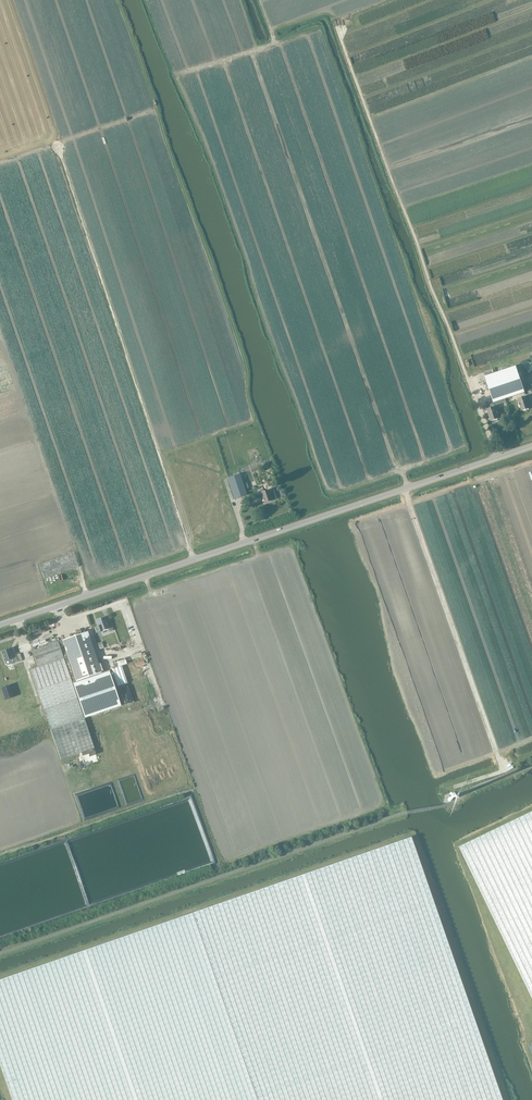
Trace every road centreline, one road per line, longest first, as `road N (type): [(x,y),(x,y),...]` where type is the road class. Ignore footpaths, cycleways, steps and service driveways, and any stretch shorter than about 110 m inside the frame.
road 1 (tertiary): [(0,624),(531,446)]

